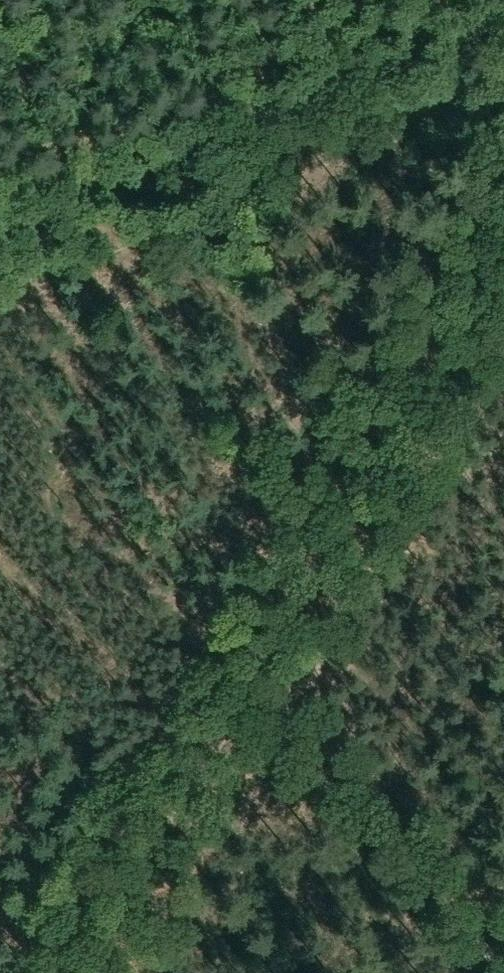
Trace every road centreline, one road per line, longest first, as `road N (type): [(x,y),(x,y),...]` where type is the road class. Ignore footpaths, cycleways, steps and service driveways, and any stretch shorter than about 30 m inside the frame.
road 1 (track): [(503,220),(229,695),(80,972)]
road 2 (track): [(0,293),(503,76)]
road 3 (tertiary): [(0,226),(503,14)]
road 4 (track): [(229,695),(491,972)]

